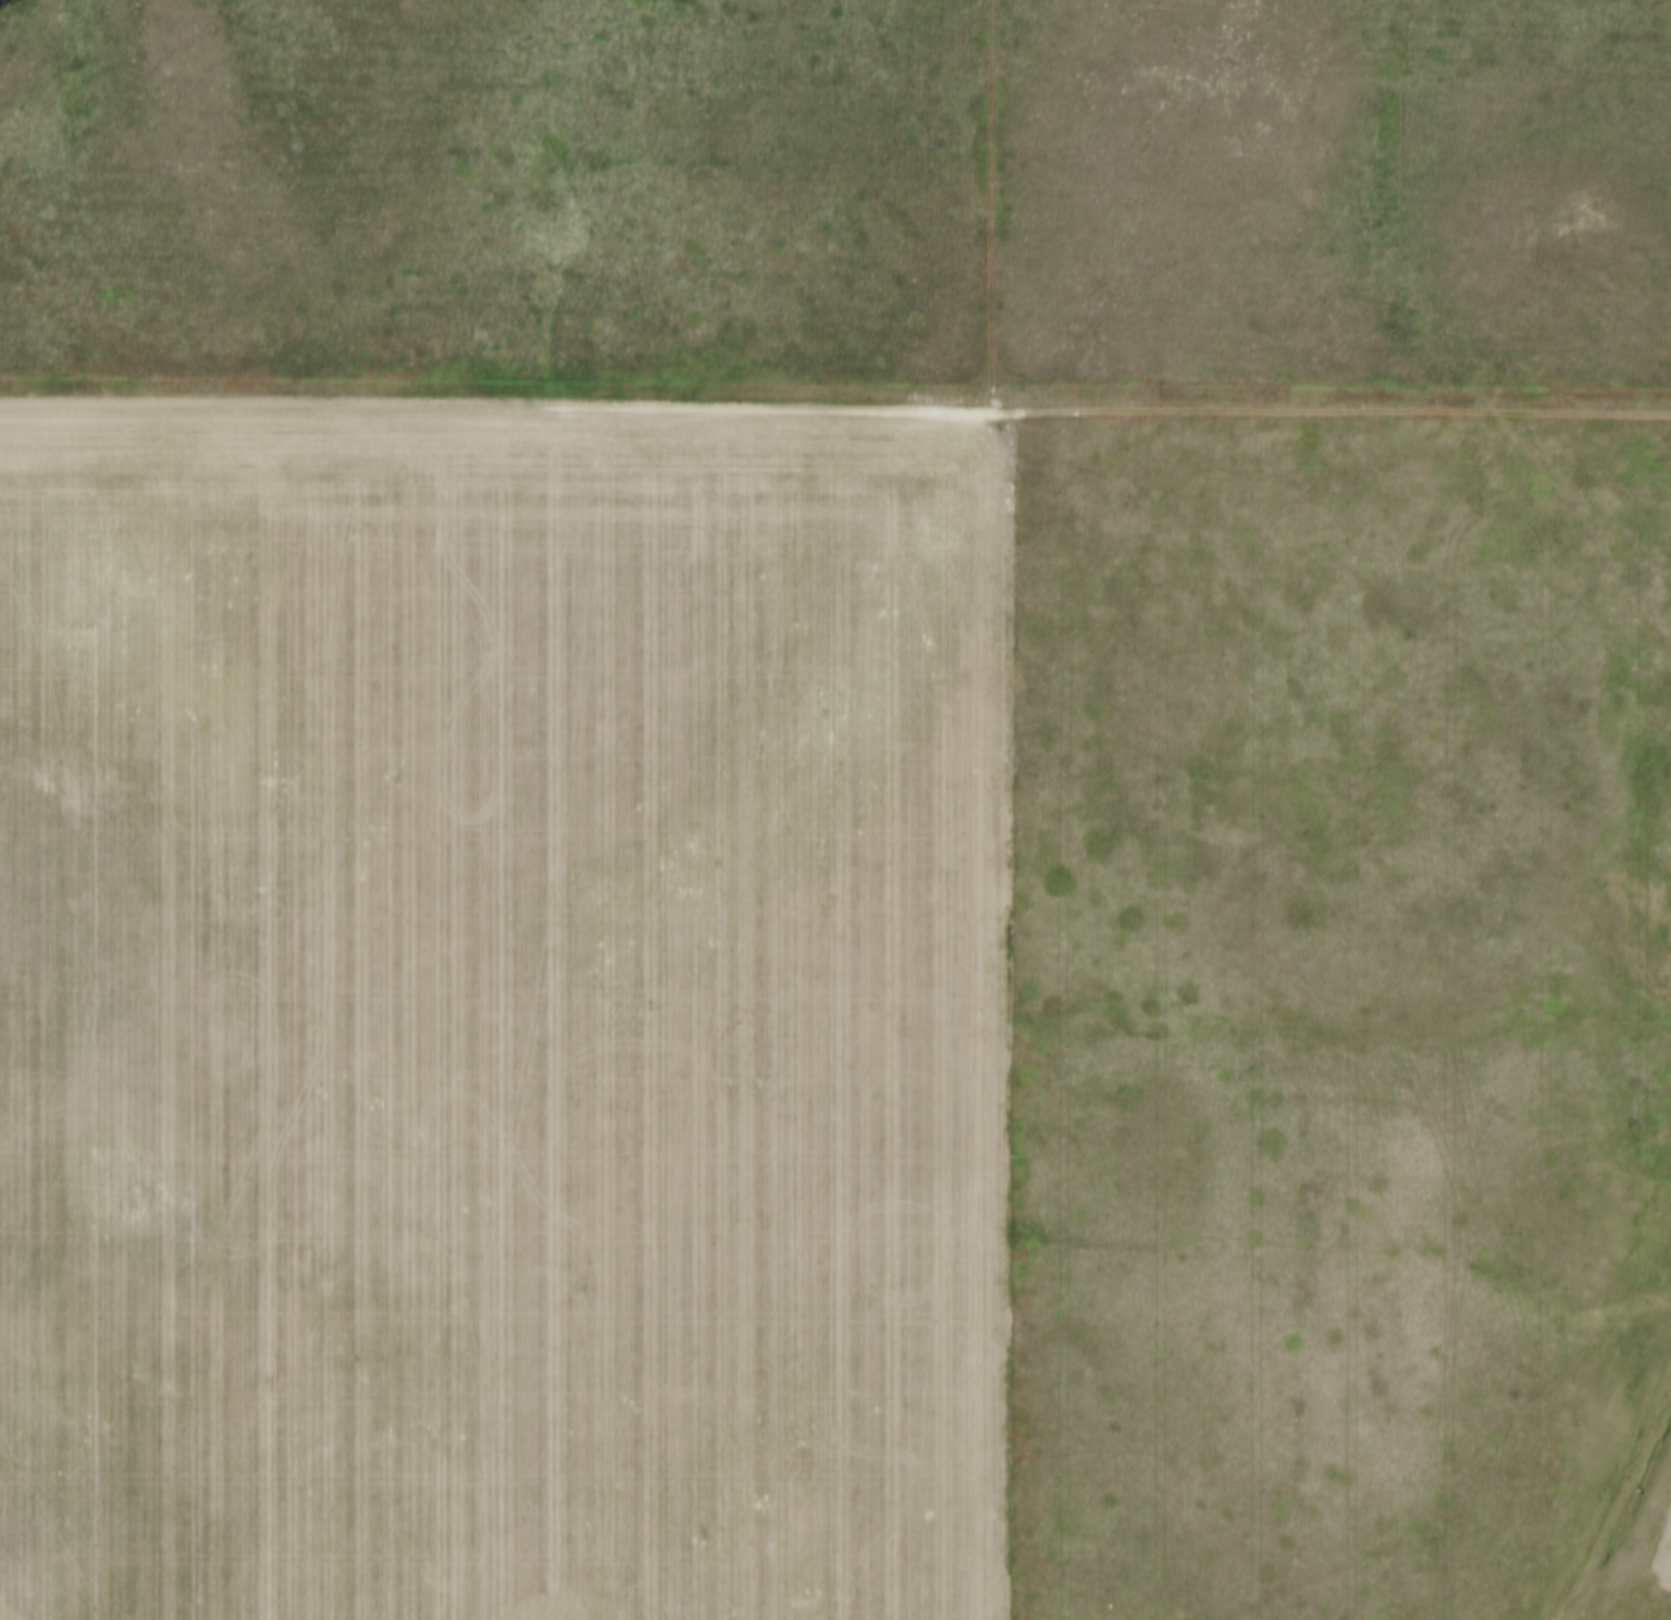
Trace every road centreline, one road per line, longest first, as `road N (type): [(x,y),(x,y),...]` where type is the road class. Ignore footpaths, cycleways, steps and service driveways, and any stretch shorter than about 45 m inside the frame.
road 1 (track): [(1670,418),(797,421),(0,410)]
road 2 (track): [(1670,1025),(1150,1017),(1098,1009),(1050,980),(1013,843),(998,0)]

